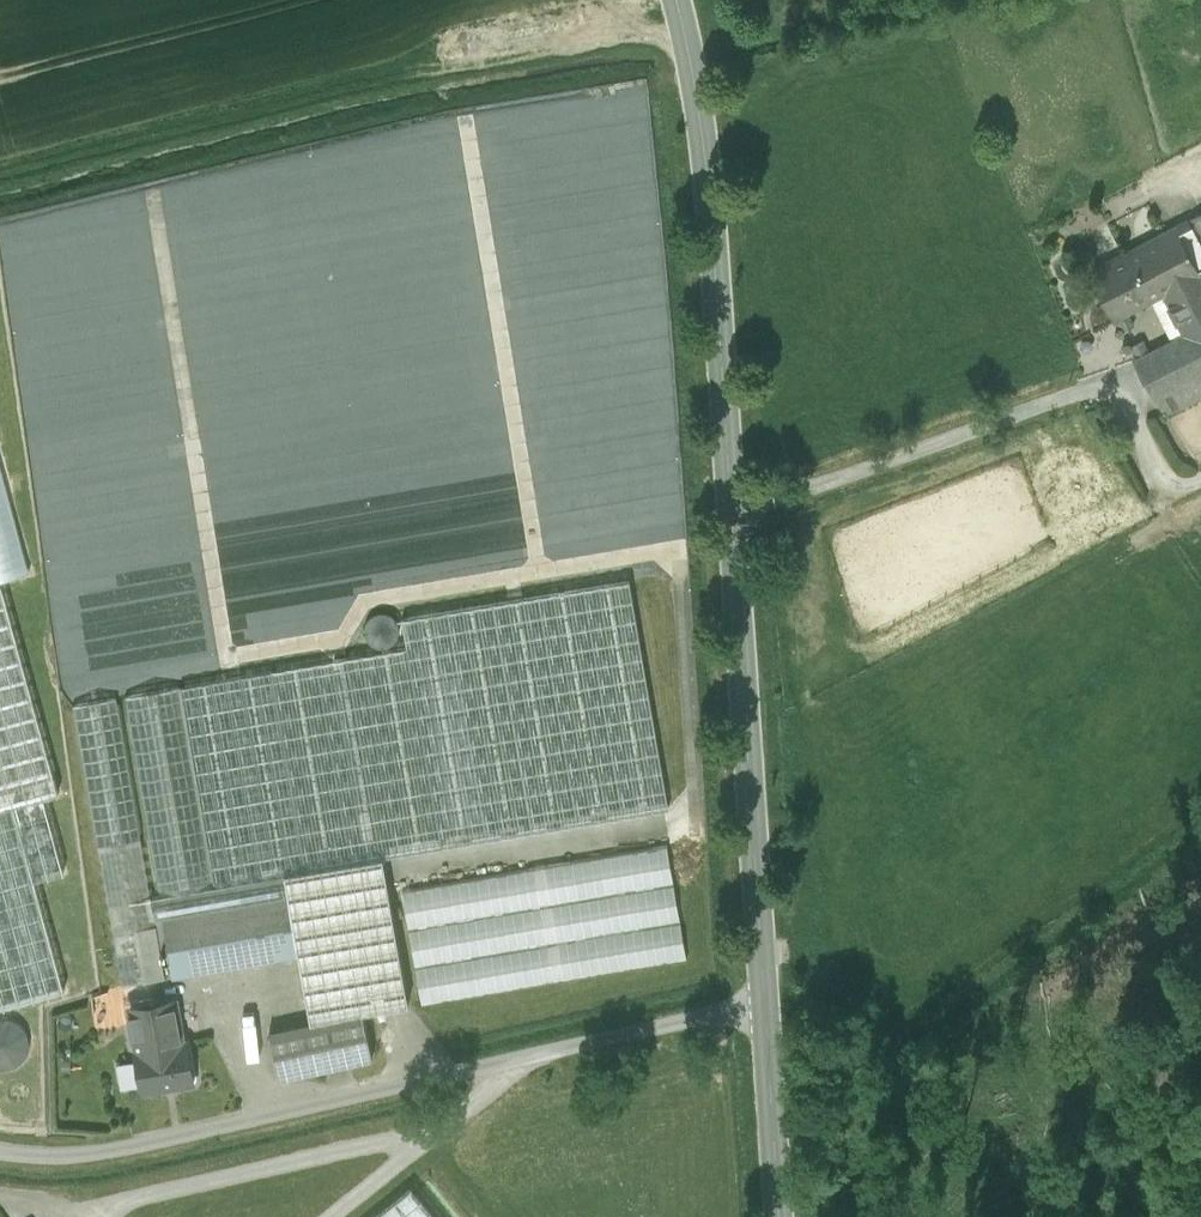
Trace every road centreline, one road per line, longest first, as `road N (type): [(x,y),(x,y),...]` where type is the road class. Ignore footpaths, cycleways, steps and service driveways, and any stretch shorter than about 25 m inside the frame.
road 1 (tertiary): [(763,1007),(711,204),(677,0)]
road 2 (unclassified): [(0,1143),(147,1147),(763,1007)]
road 3 (tertiary): [(773,1216),(763,1007)]

